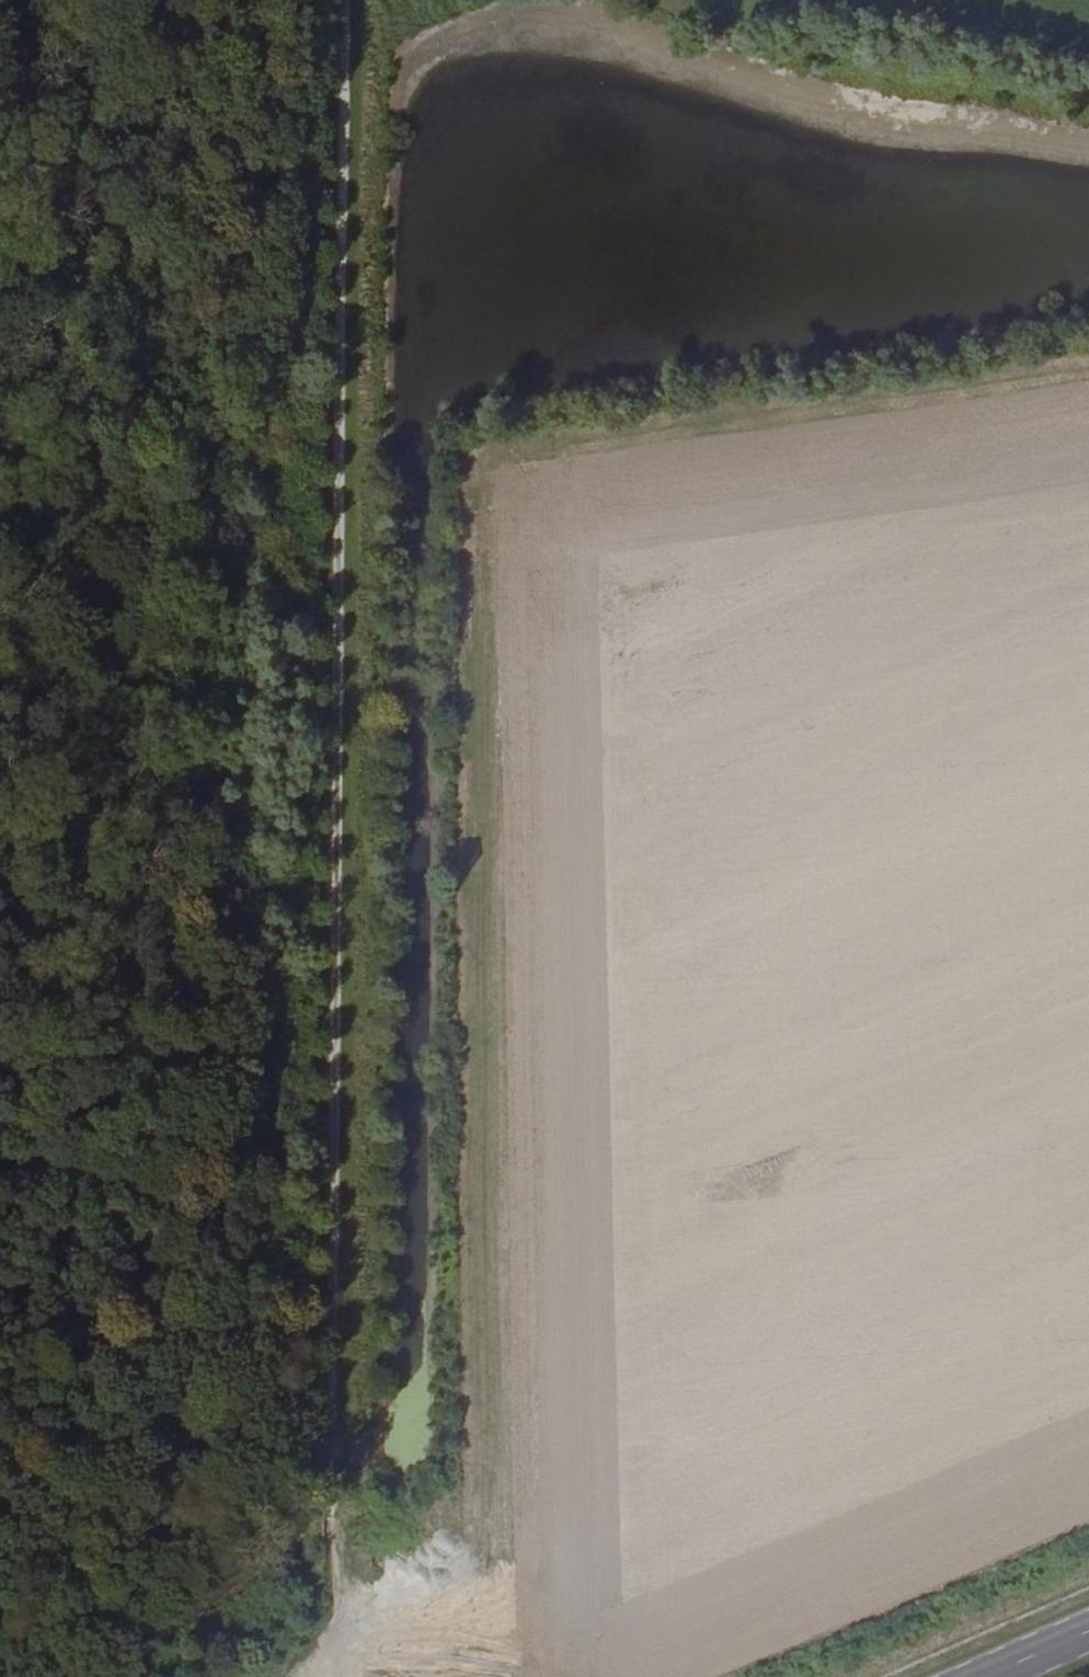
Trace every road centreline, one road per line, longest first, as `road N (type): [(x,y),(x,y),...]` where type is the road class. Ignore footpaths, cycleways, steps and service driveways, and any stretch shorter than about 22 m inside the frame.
road 1 (track): [(303,1676),(497,1527)]
road 2 (secondary): [(977,1676),(1088,1628)]

